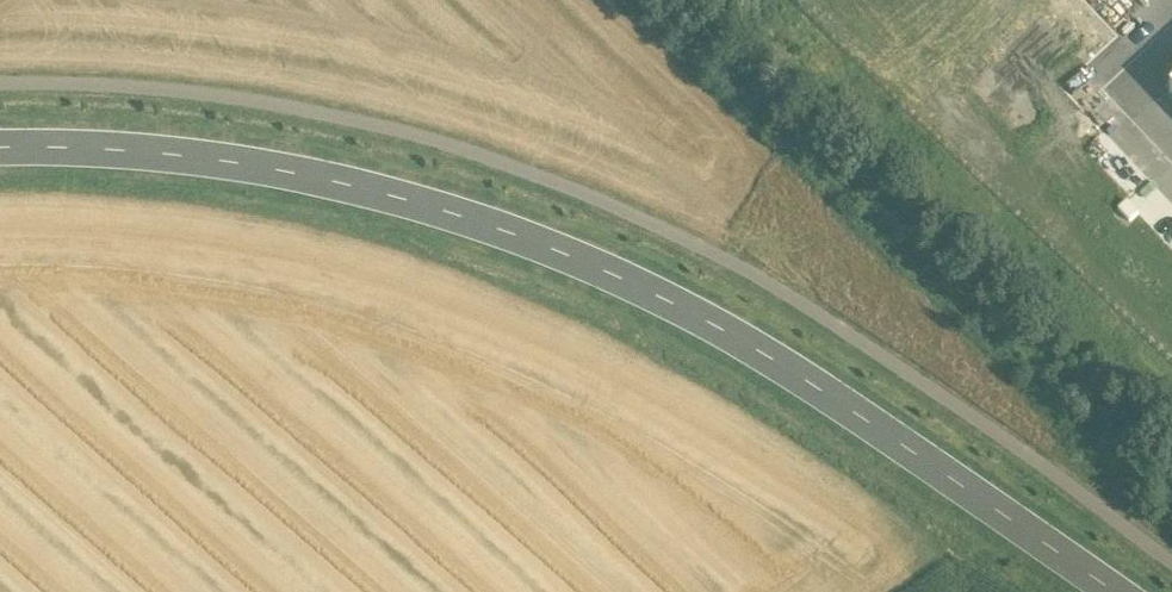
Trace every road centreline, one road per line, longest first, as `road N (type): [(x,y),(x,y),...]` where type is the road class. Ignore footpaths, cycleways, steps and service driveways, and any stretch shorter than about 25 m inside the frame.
road 1 (track): [(1171,557),(934,383),(768,278),(584,189),(385,121),(131,82),(0,85)]
road 2 (secondary): [(0,145),(120,148),(283,173),(418,204),(557,252),(702,318),(1119,591)]

